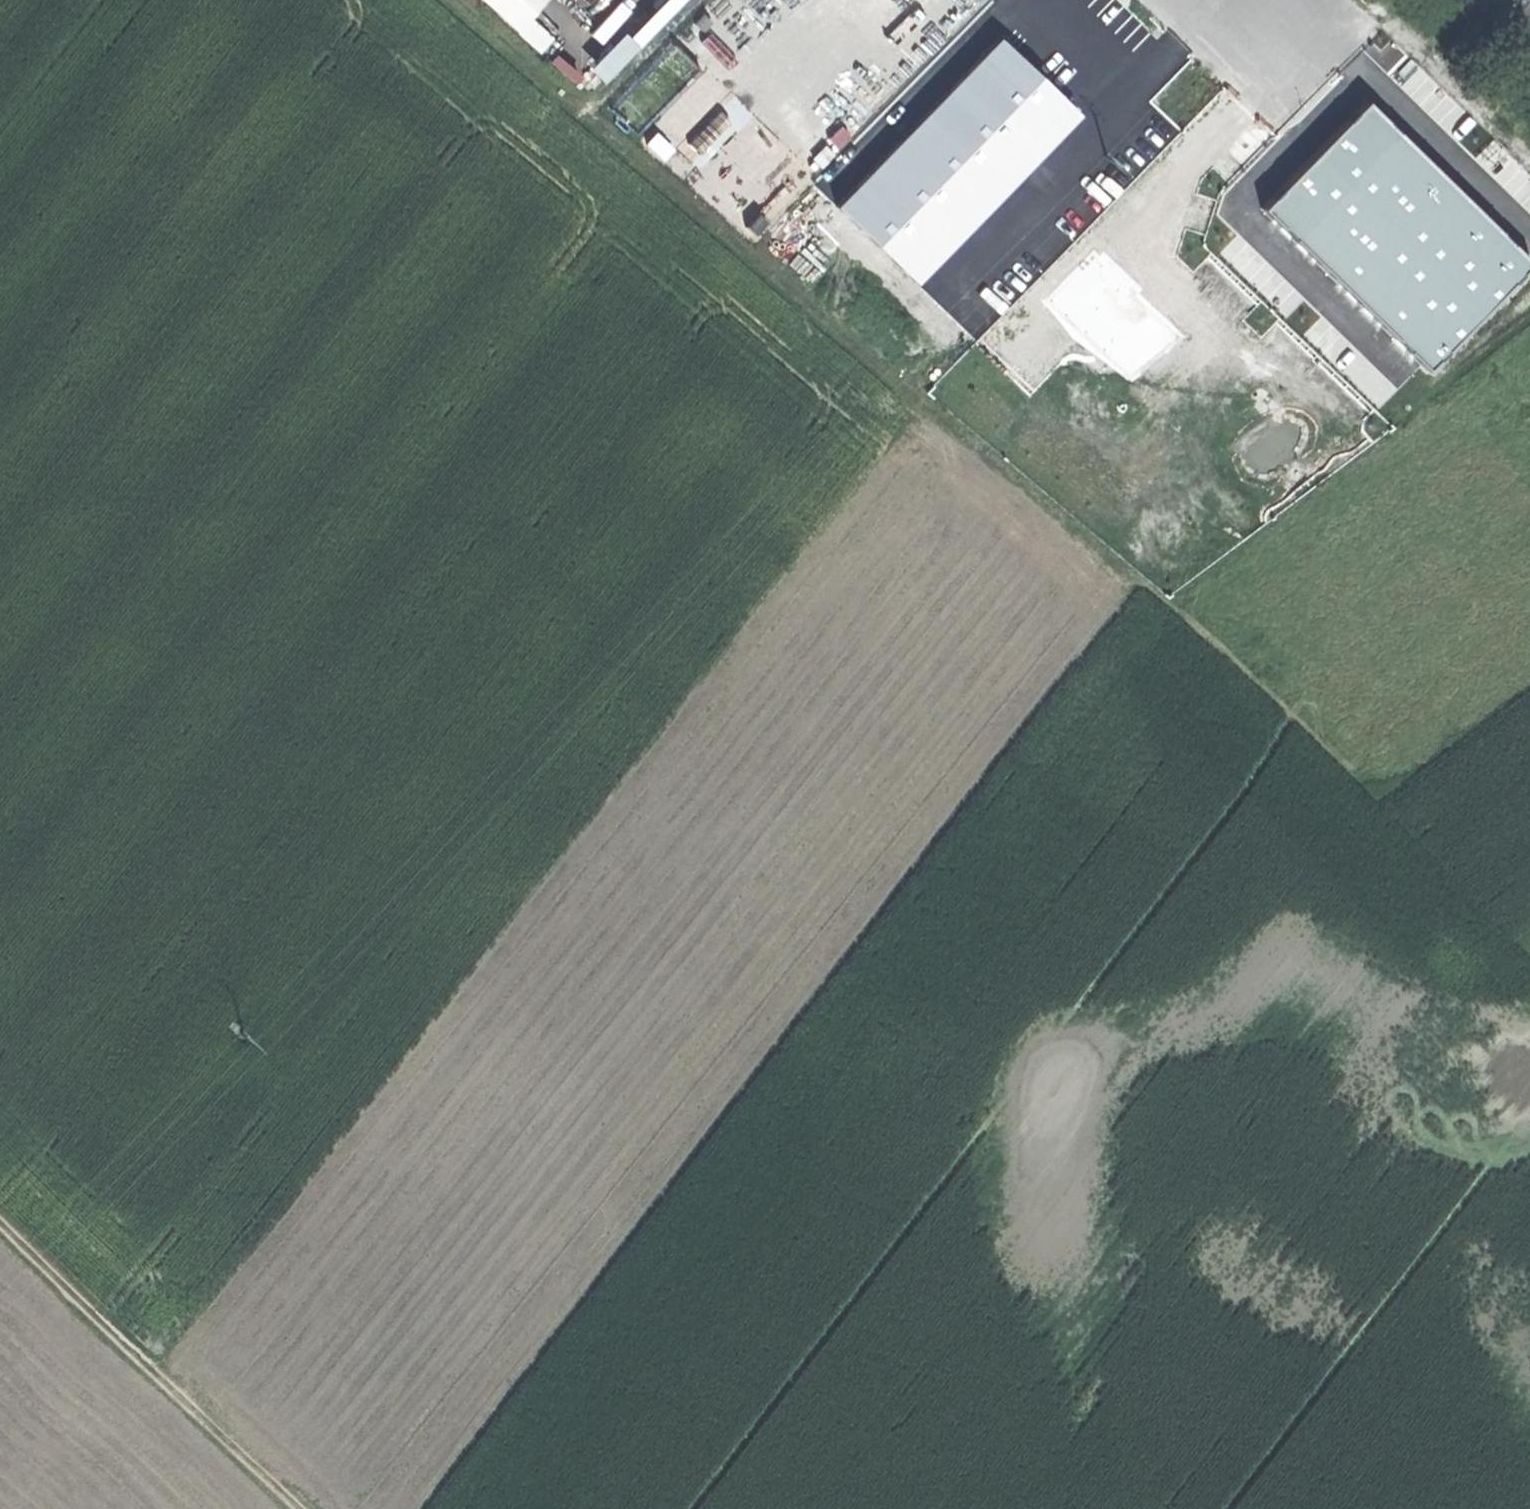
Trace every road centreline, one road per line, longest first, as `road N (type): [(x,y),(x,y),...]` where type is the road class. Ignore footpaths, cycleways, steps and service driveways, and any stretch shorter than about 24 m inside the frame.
road 1 (track): [(300,1508),(0,1223)]
road 2 (track): [(701,0),(592,118)]

